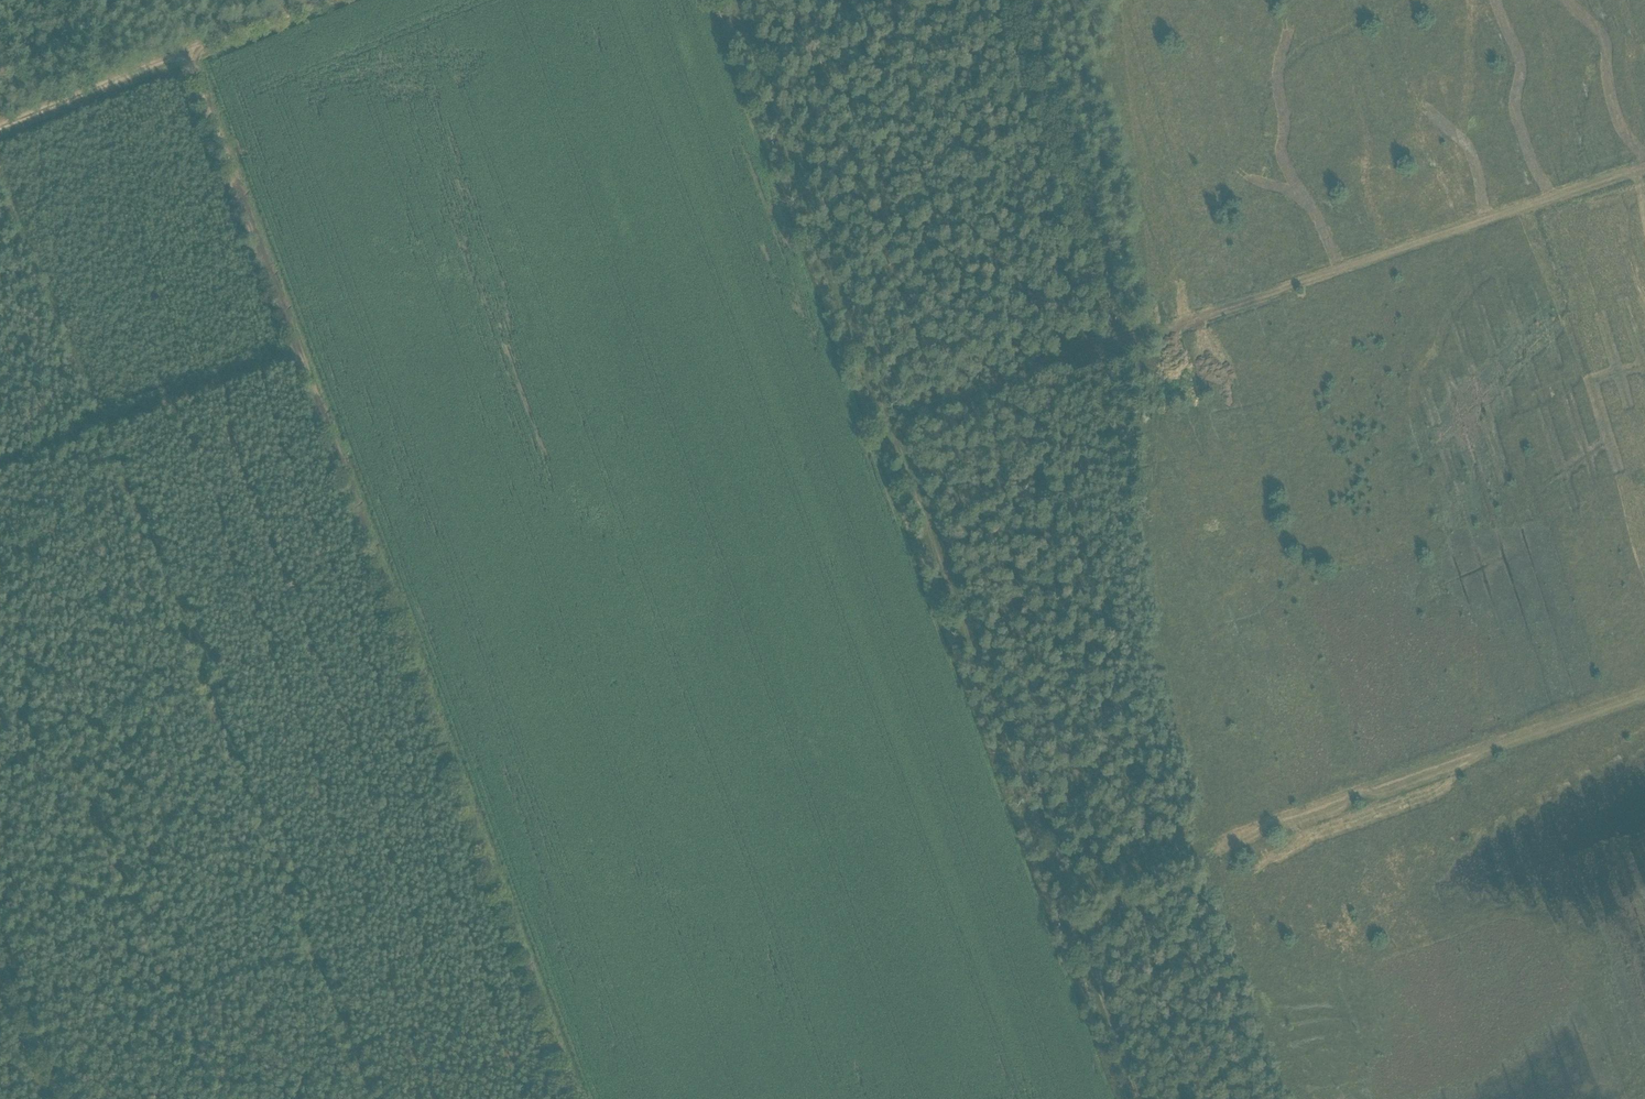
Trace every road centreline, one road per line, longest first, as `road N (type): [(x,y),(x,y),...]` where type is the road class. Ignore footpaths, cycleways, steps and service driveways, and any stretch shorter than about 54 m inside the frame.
road 1 (track): [(1131,1098),(723,0)]
road 2 (track): [(569,1098),(292,345)]
road 3 (track): [(0,132),(327,0)]
road 4 (track): [(292,345),(0,463)]
road 5 (track): [(292,345),(185,57)]
road 6 (track): [(0,983),(47,1098)]

